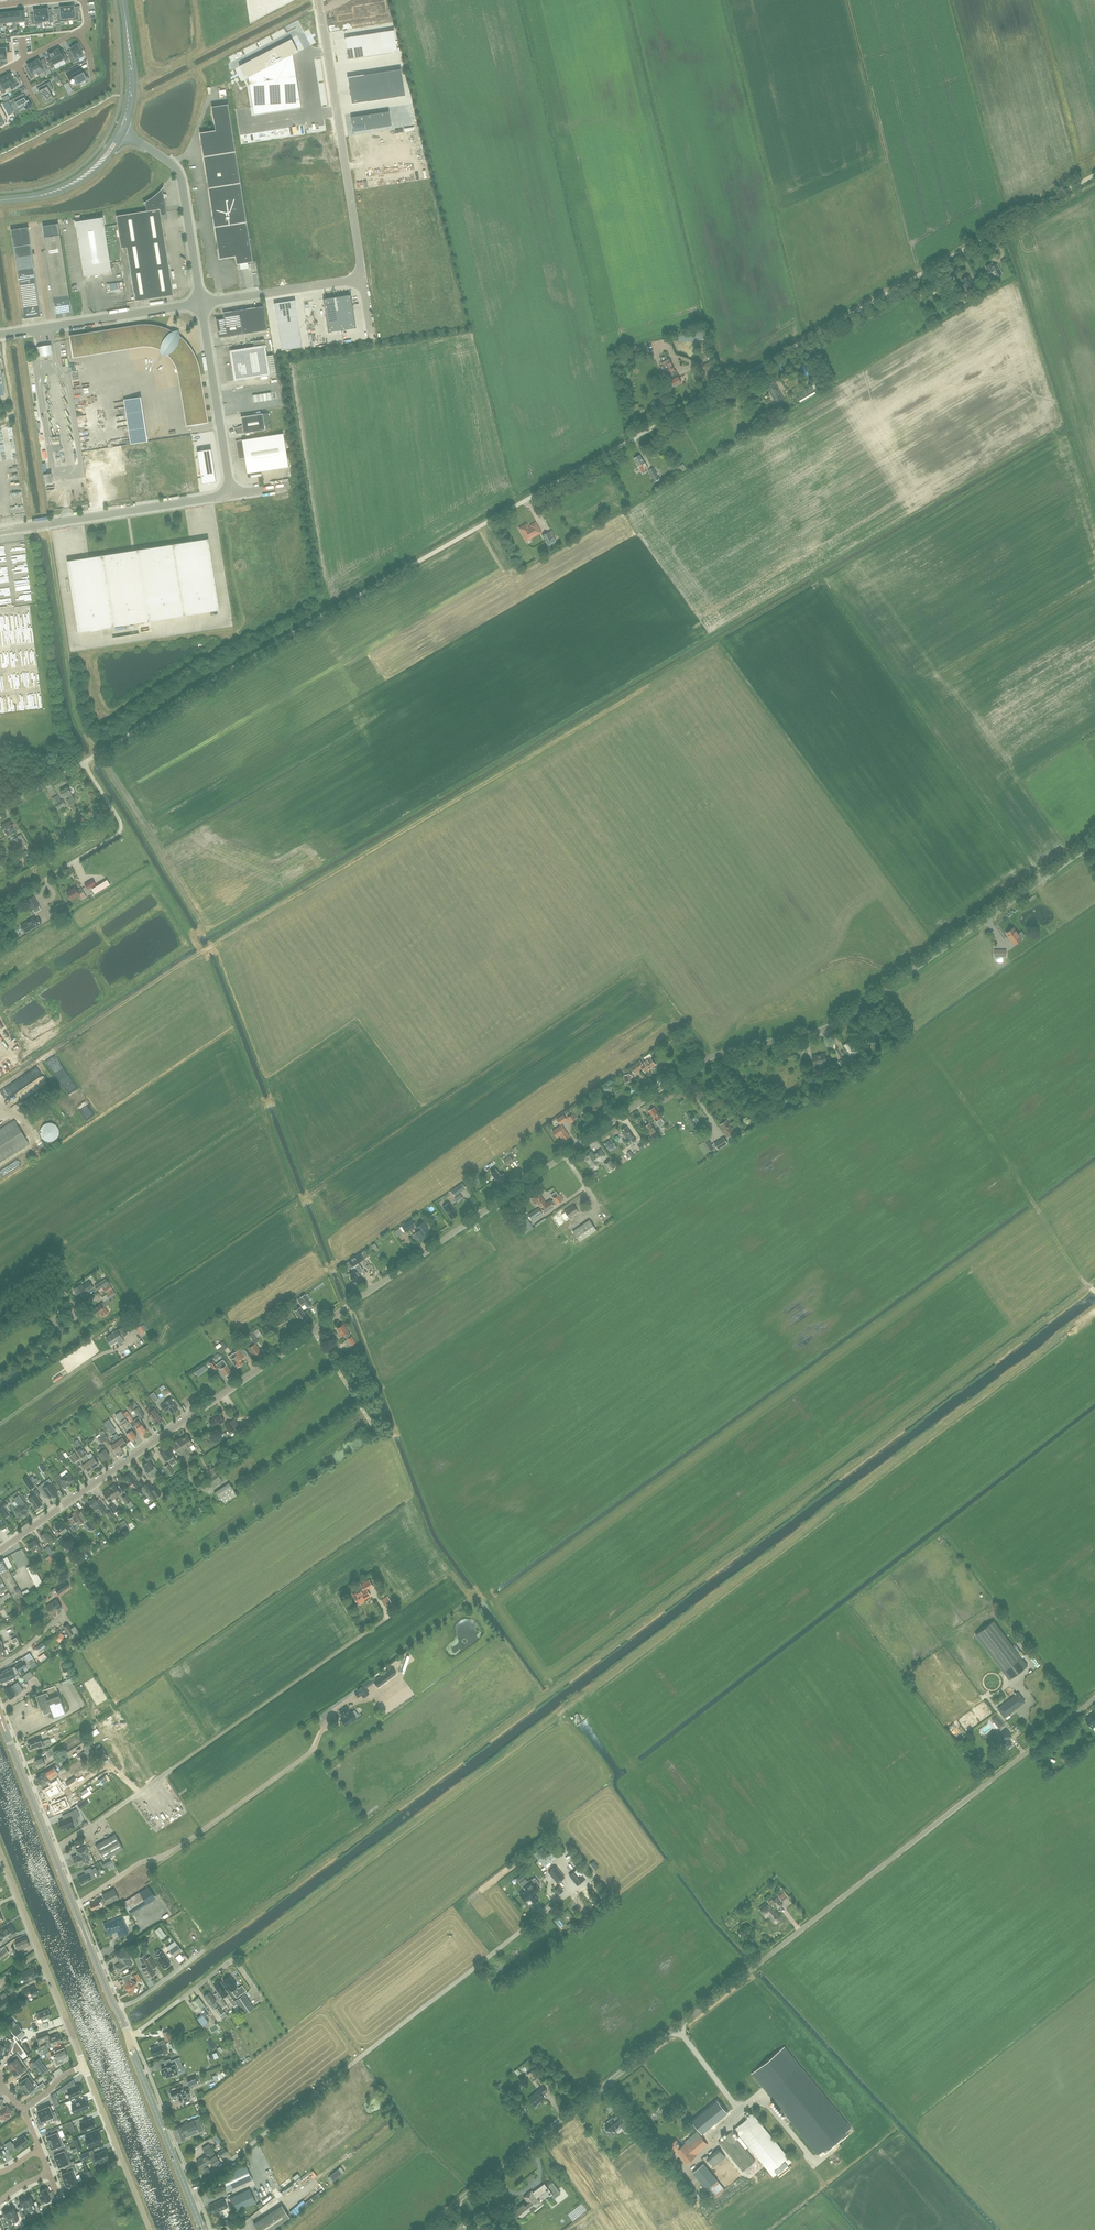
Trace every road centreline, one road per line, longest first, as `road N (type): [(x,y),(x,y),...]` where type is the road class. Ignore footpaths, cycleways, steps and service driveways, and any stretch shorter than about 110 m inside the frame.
road 1 (unclassified): [(0,1550),(698,1063),(832,1026),(1094,842)]
road 2 (unclassified): [(0,810),(197,689),(1094,174)]
road 3 (unclassified): [(422,2229),(1094,1698)]
road 4 (track): [(586,1694),(1059,1337)]
road 5 (track): [(586,1694),(243,1951)]
road 6 (secondary): [(116,2008),(0,1718)]
road 7 (unclassified): [(320,0),(362,278)]
road 8 (track): [(217,943),(0,1086)]
road 9 (unclassified): [(0,530),(231,494)]
road 10 (unclassified): [(85,2066),(0,1852)]
road 11 (secondary): [(203,2229),(129,2036)]
road 12 (unclassified): [(0,335),(200,303)]
road 13 (unclassified): [(200,303),(179,172),(124,135)]
road 14 (unclassified): [(231,494),(200,303)]
road 15 (unclassified): [(150,2229),(85,2066)]
road 16 (unclassified): [(200,303),(362,278)]
road 17 (residential): [(129,2036),(239,1955)]
road 18 (secondary): [(23,198),(83,181),(124,135)]
road 19 (track): [(313,1330),(380,1433)]
road 20 (secondary): [(118,131),(75,179),(23,198)]

